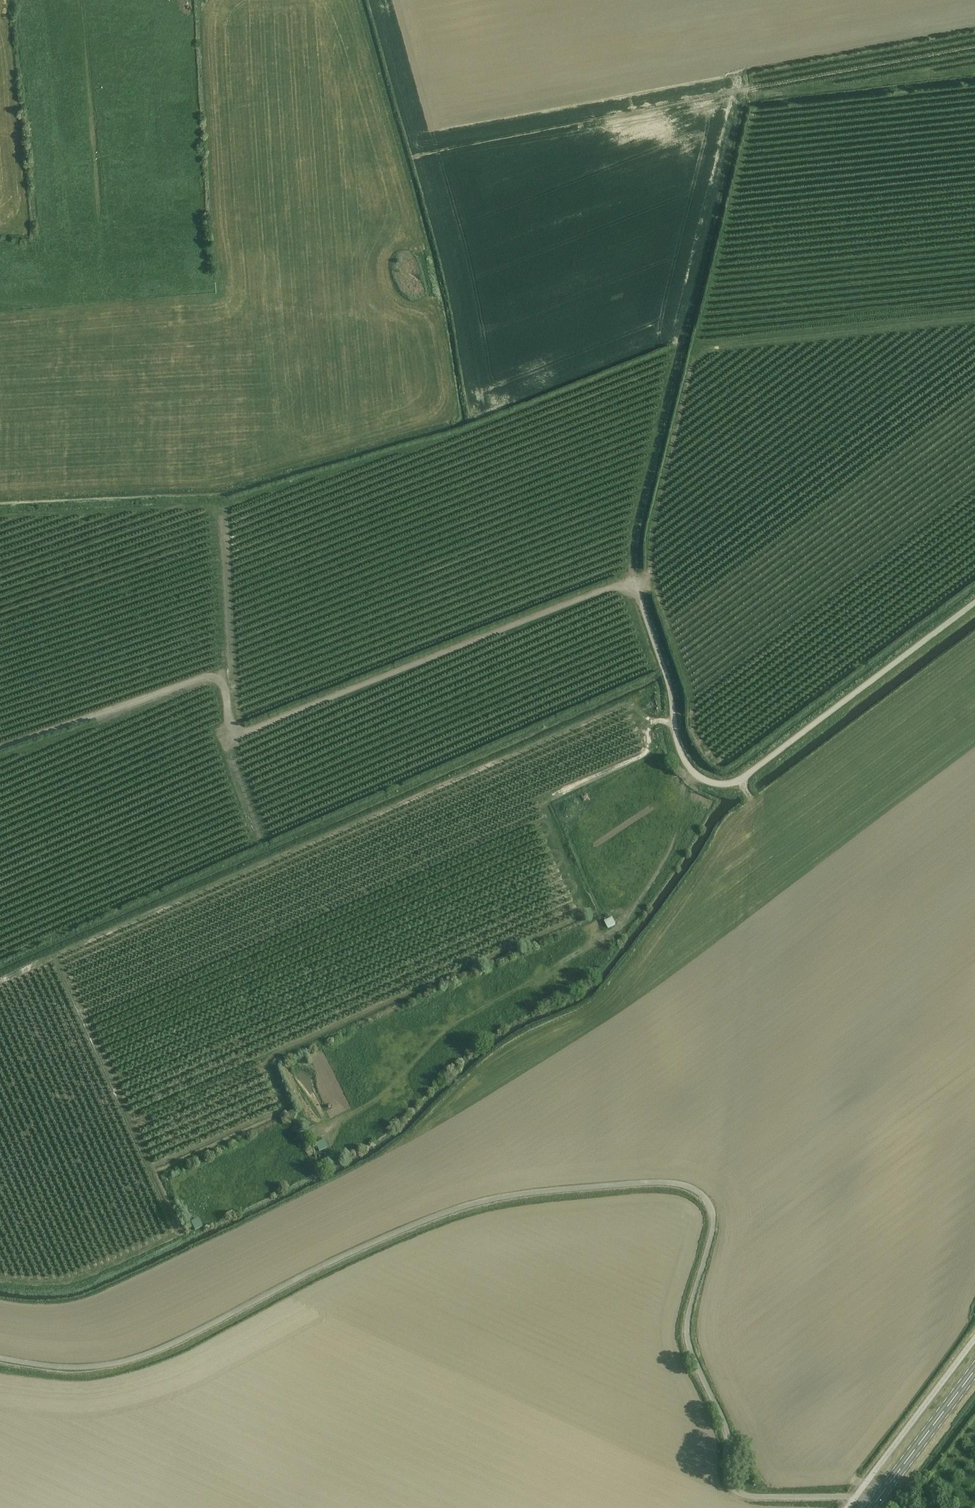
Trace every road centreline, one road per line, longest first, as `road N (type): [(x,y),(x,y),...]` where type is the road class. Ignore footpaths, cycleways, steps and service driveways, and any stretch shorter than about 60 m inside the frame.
road 1 (unclassified): [(665,667),(687,763),(703,782),(728,787),(766,767),(974,601)]
road 2 (secondary): [(872,1507),(974,1372)]

